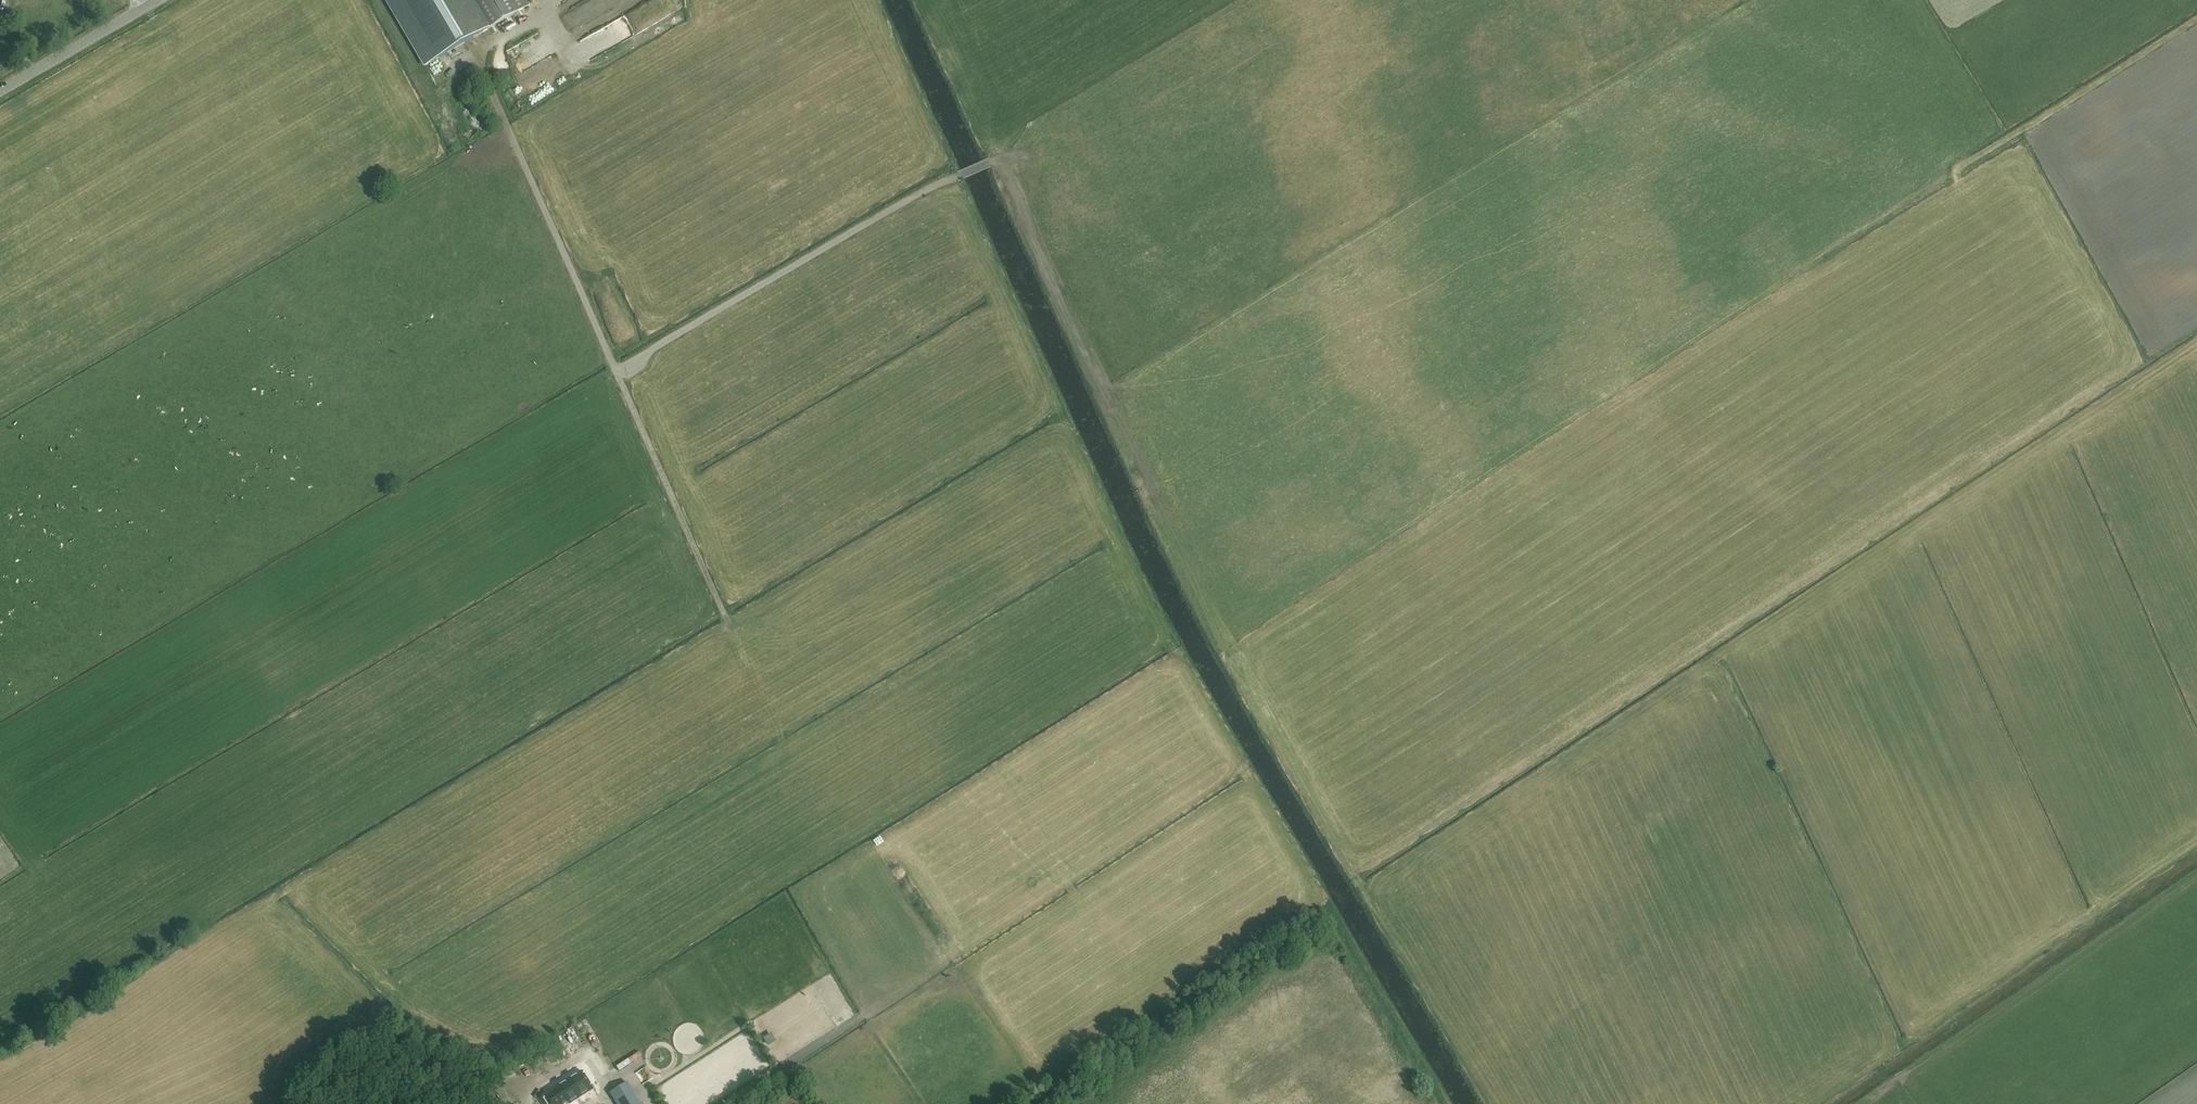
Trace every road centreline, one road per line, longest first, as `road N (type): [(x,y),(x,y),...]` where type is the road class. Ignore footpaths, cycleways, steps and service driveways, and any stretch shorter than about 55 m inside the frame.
road 1 (tertiary): [(0,91),(140,8)]

